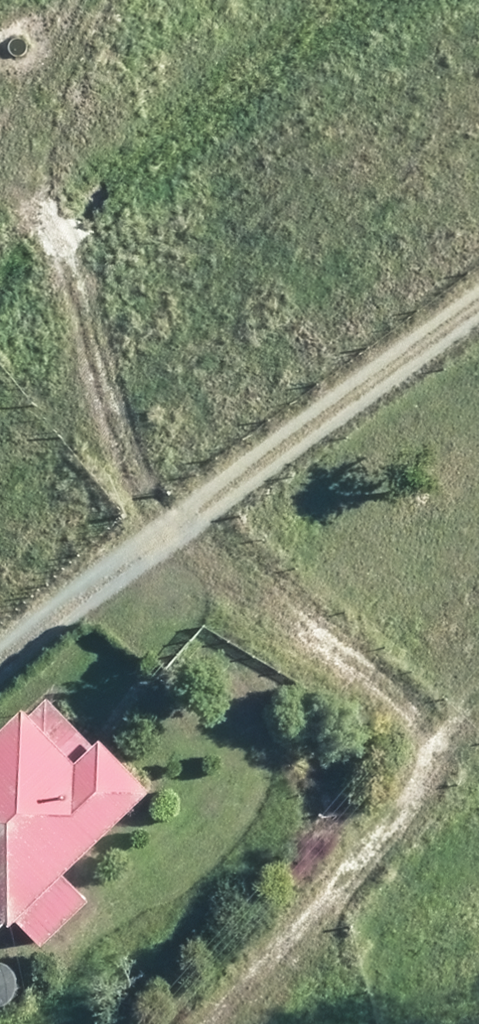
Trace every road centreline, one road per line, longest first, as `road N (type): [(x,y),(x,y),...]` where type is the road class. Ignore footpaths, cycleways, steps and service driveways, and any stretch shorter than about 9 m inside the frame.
road 1 (track): [(0,670),(146,542),(478,305)]
road 2 (track): [(243,1023),(323,903),(478,701)]
road 3 (track): [(19,227),(146,542)]

